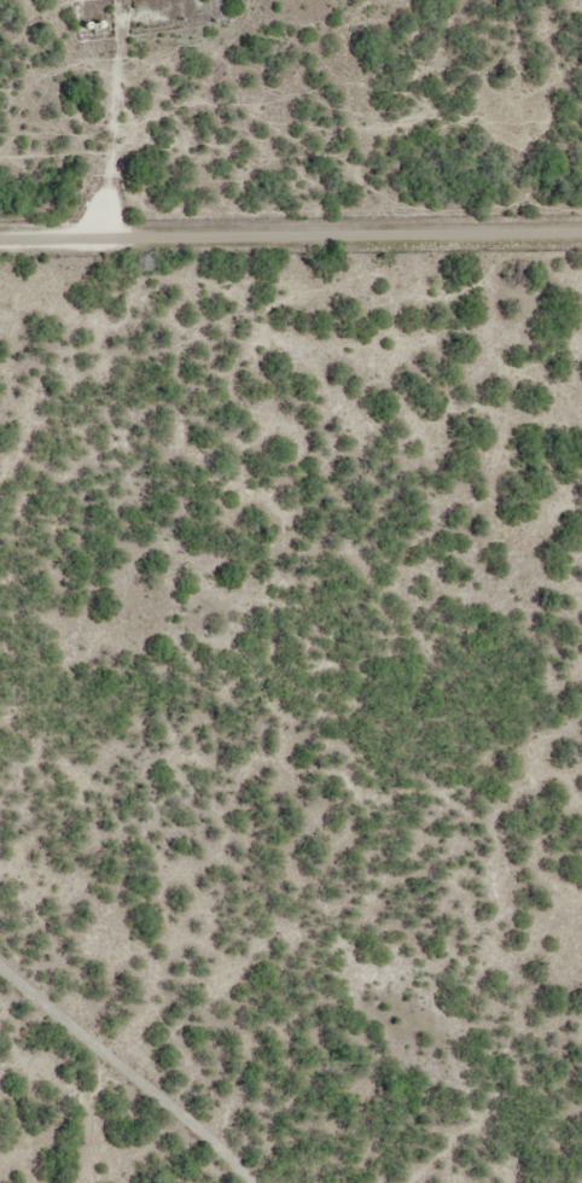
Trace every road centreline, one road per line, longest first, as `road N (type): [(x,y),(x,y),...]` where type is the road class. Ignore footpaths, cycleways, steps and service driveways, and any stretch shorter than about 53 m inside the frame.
road 1 (residential): [(581,233),(0,242)]
road 2 (residential): [(299,1182),(0,914)]

